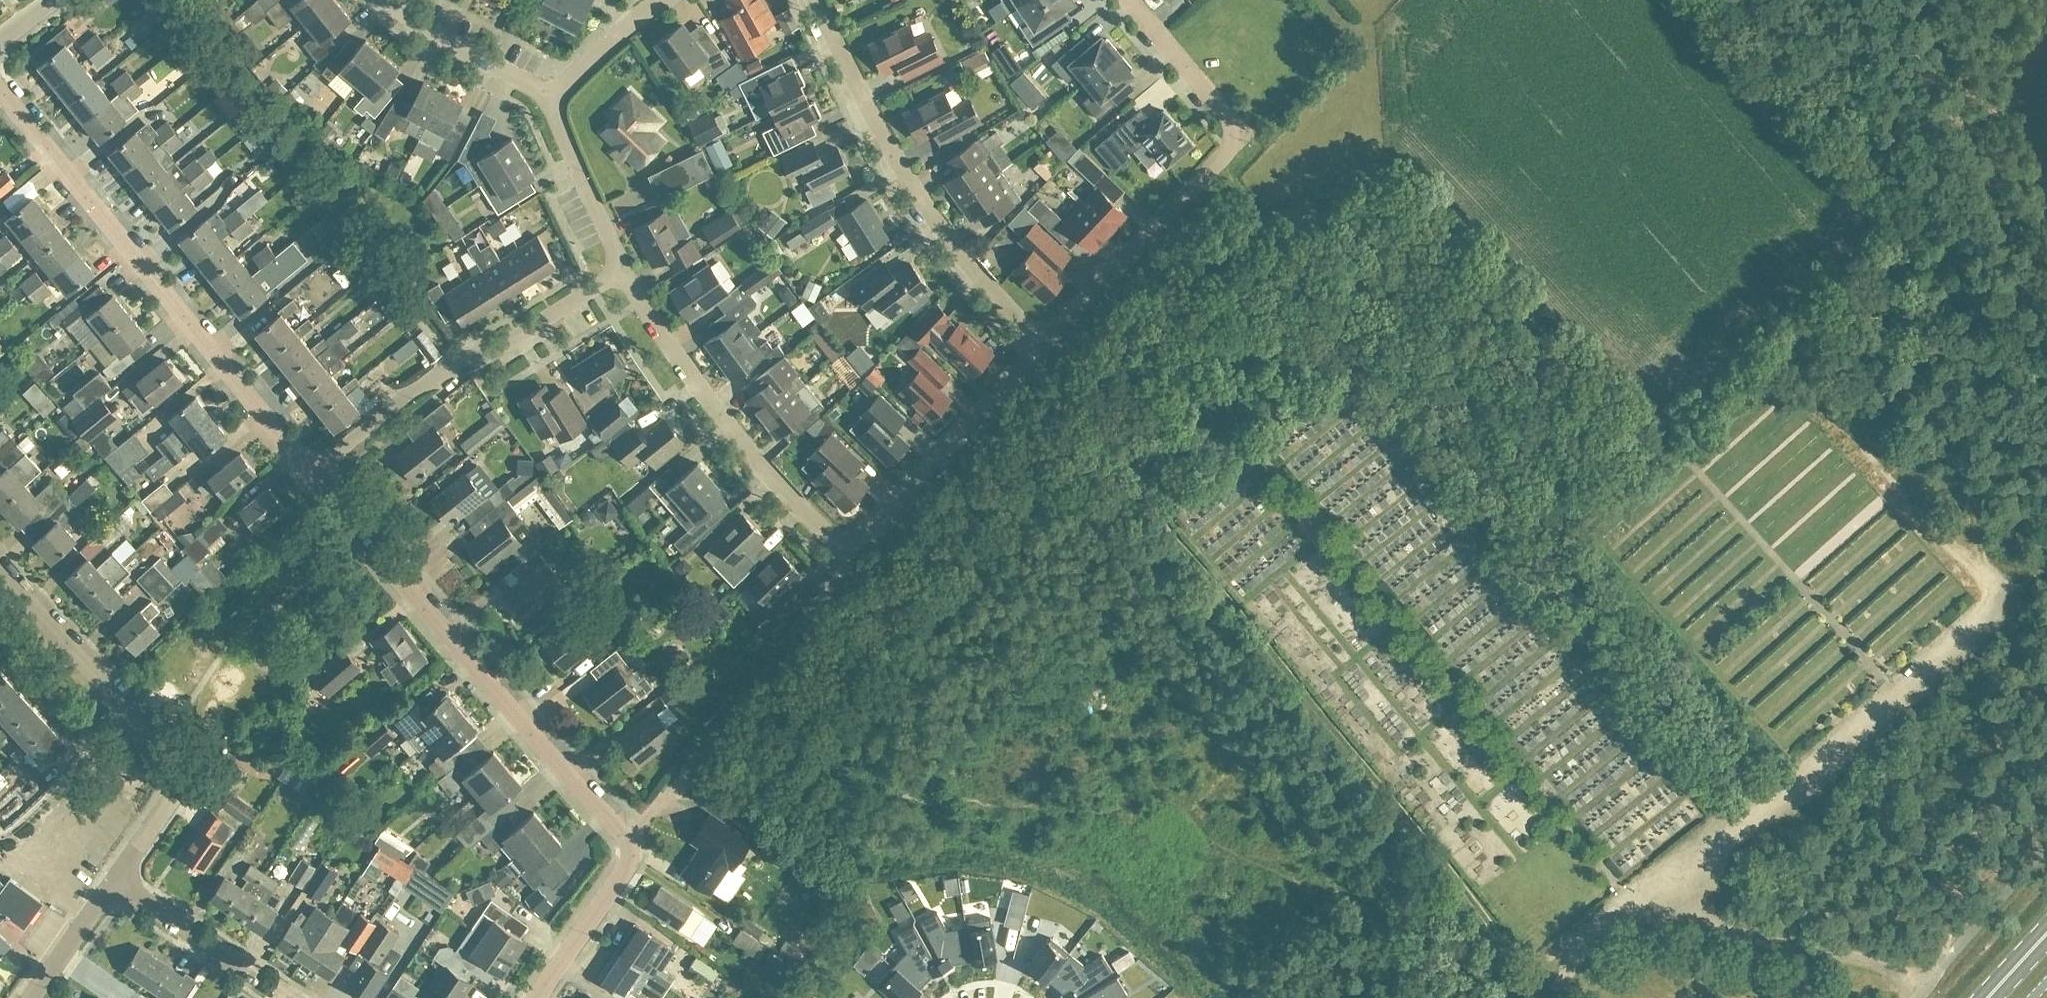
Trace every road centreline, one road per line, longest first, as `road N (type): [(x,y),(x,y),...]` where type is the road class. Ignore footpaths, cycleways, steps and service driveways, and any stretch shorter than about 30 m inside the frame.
road 1 (track): [(1574,958),(1548,969),(1513,959),(1479,906),(1140,495)]
road 2 (residential): [(1038,350),(847,550),(719,414),(623,269)]
road 3 (residential): [(313,472),(0,88)]
road 4 (residential): [(630,841),(313,472)]
road 5 (residential): [(1038,350),(940,233),(884,151),(810,0)]
road 6 (residential): [(113,882),(178,795),(180,777),(0,574)]
road 7 (residential): [(313,472),(451,359),(490,355),(623,269)]
road 8 (residential): [(1245,135),(1038,350)]
road 9 (track): [(2002,602),(1812,398)]
road 10 (residential): [(288,997),(113,882)]
road 11 (residential): [(547,99),(410,22),(385,0)]
road 12 (residential): [(623,269),(547,99)]
road 13 (residential): [(536,997),(627,861),(630,841)]
road 14 (residential): [(1245,135),(1127,0)]
road 15 (track): [(1140,495),(1147,457),(1170,441),(1254,440)]
road 16 (residential): [(547,99),(659,0)]
road 17 (residential): [(32,997),(113,882)]

